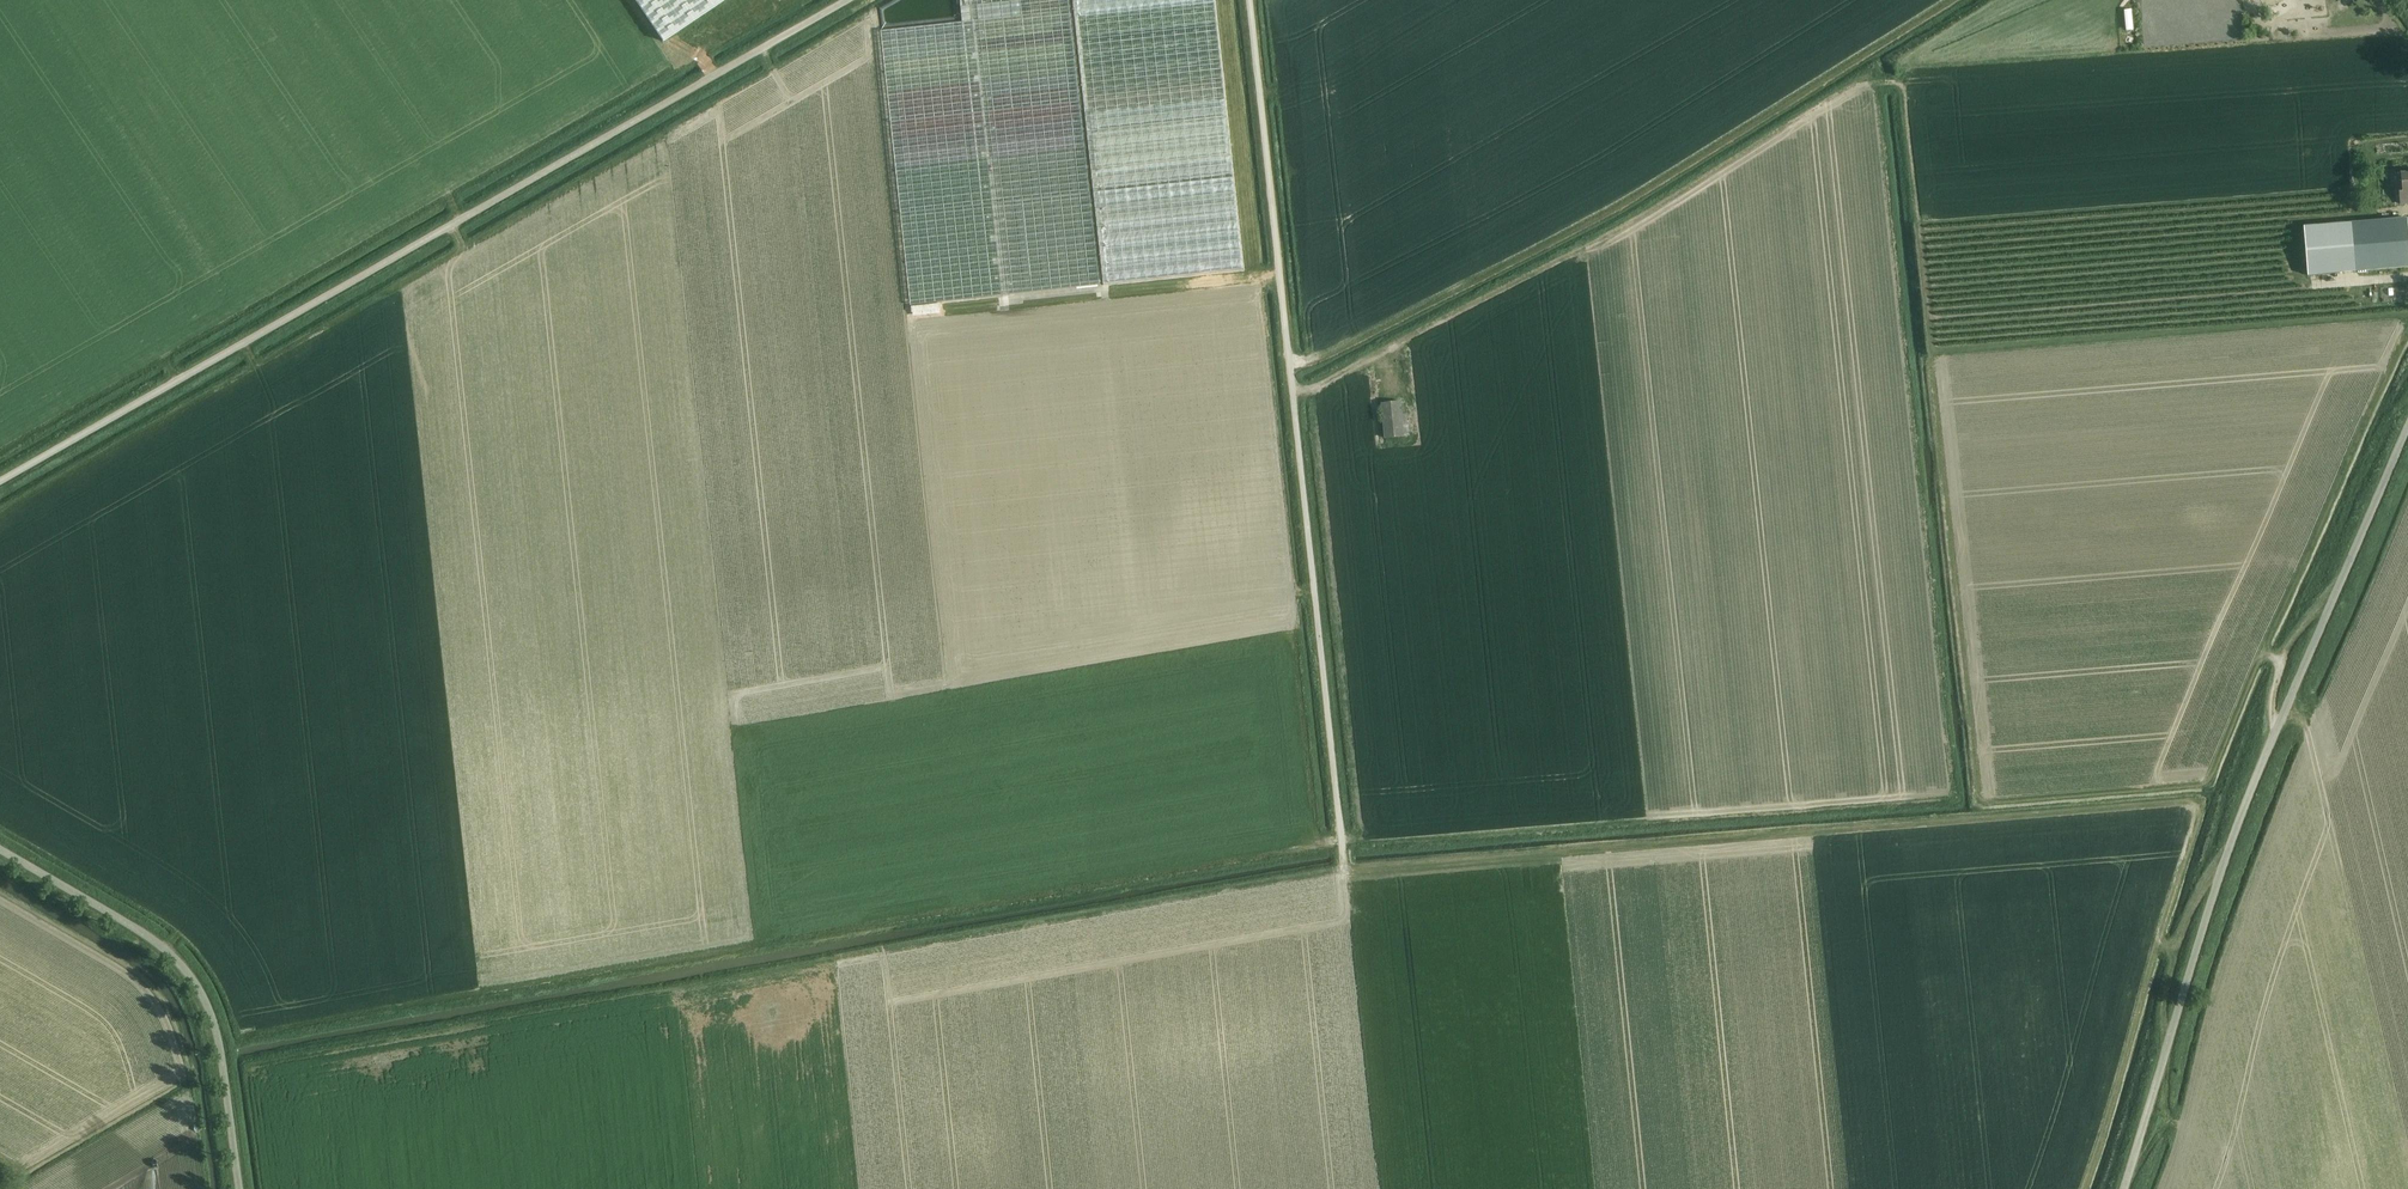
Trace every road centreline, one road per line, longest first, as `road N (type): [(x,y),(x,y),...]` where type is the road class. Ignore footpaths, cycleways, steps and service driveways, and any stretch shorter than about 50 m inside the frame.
road 1 (unclassified): [(0,486),(850,0)]
road 2 (unclassified): [(1340,854),(1248,0)]
road 3 (unclassified): [(2123,1188),(2241,817),(2407,428)]
road 4 (unclassified): [(237,1188),(212,1011),(178,959),(0,849)]

